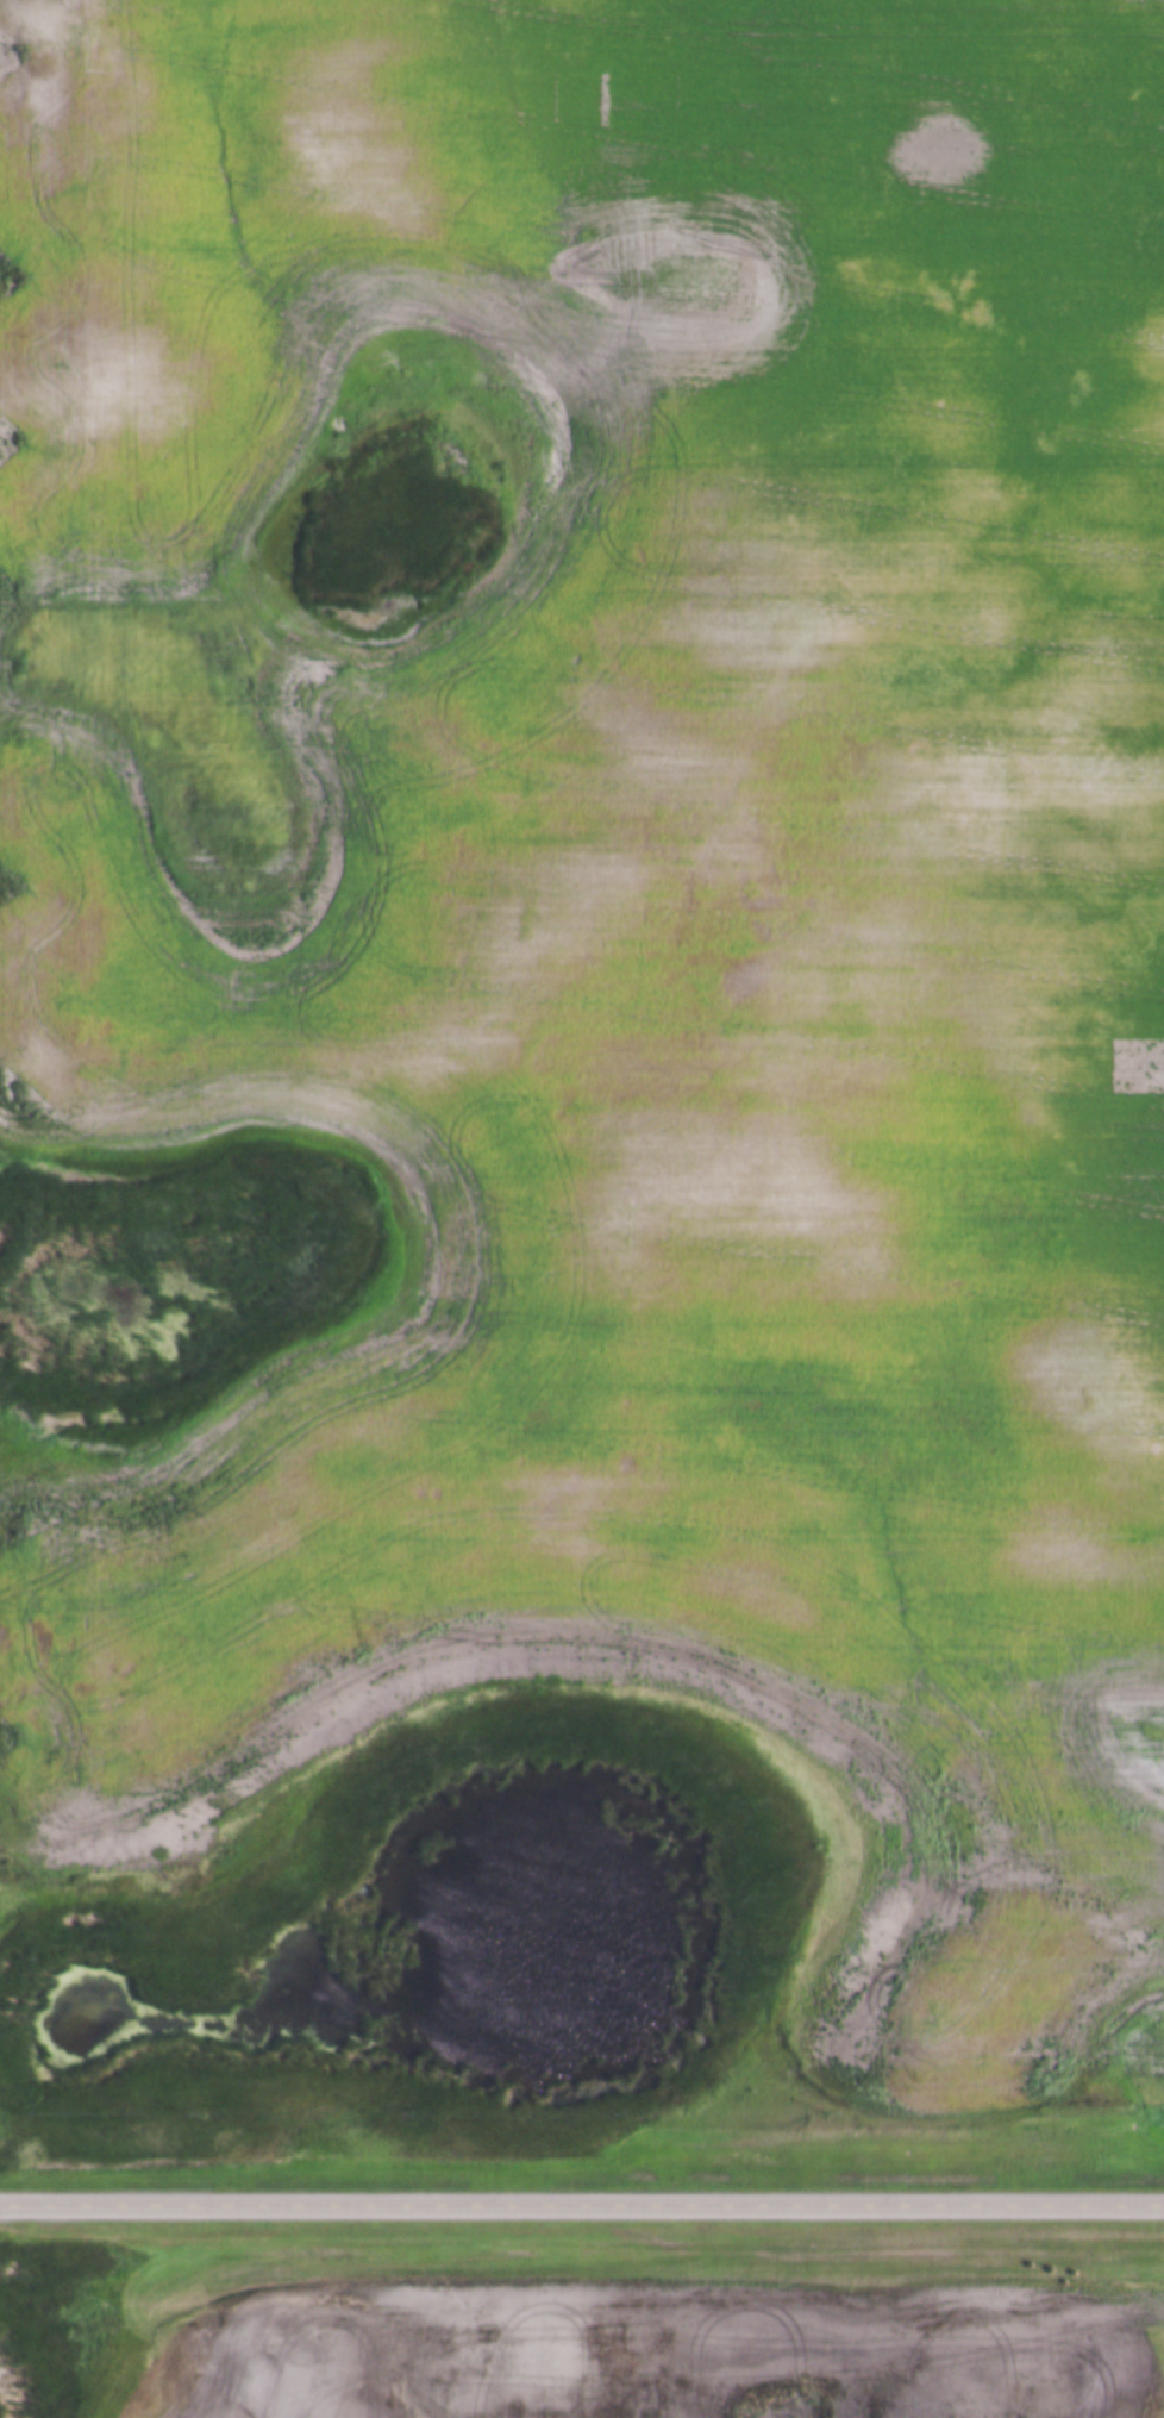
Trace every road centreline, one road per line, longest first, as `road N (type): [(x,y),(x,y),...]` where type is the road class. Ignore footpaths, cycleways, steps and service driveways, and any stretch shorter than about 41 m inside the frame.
road 1 (secondary): [(0,2200),(1163,2201)]

